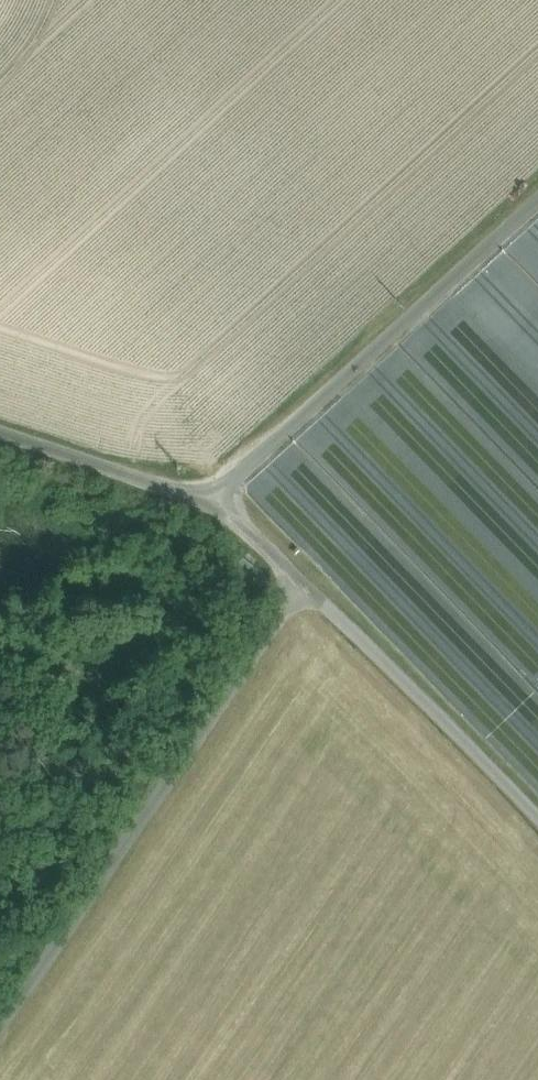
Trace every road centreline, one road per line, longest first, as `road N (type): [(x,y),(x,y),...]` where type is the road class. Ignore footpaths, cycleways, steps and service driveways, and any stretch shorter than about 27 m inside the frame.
road 1 (unclassified): [(214,496),(300,583),(0,1022)]
road 2 (unclassified): [(537,198),(214,496)]
road 3 (track): [(300,583),(537,818)]
road 4 (unclassified): [(214,496),(0,432)]

